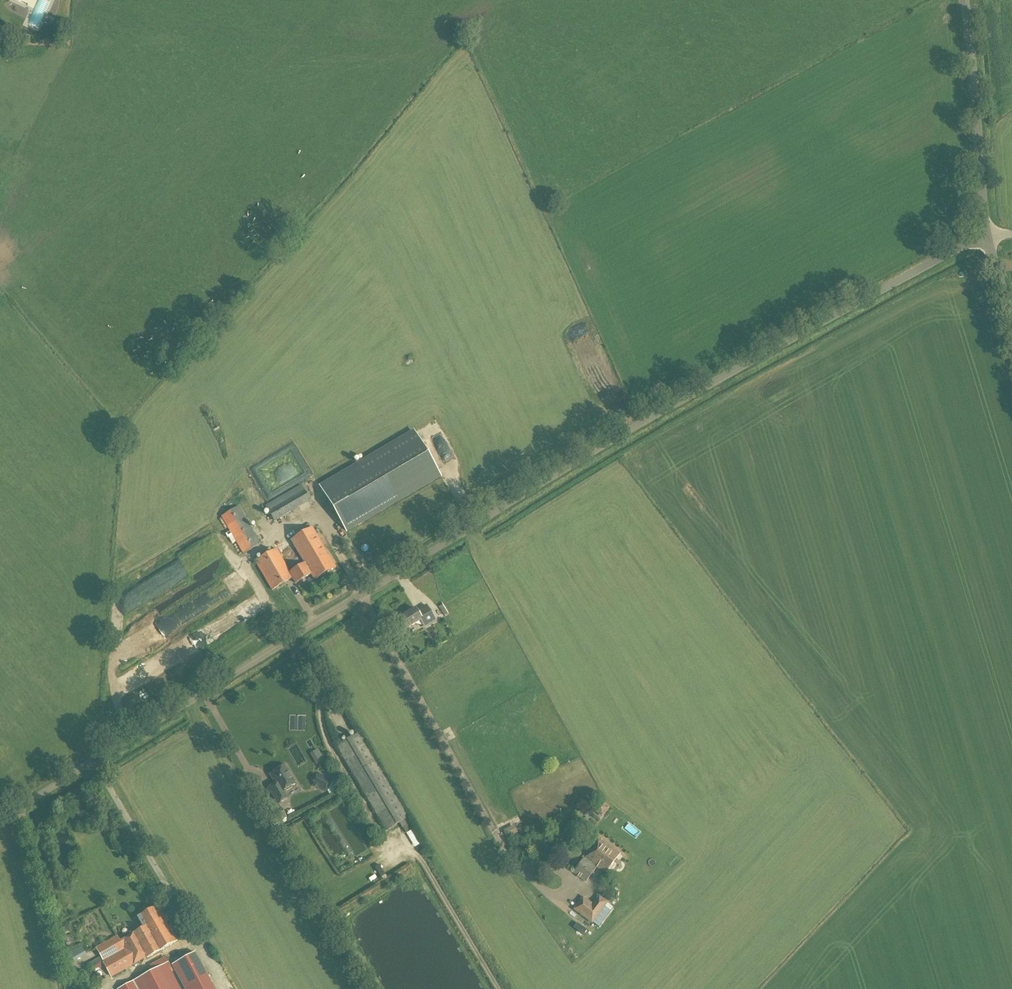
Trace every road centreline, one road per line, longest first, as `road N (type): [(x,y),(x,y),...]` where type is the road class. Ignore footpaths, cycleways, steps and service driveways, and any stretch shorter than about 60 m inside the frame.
road 1 (unclassified): [(0,824),(508,499),(985,239)]
road 2 (unclassified): [(985,239),(965,0)]

